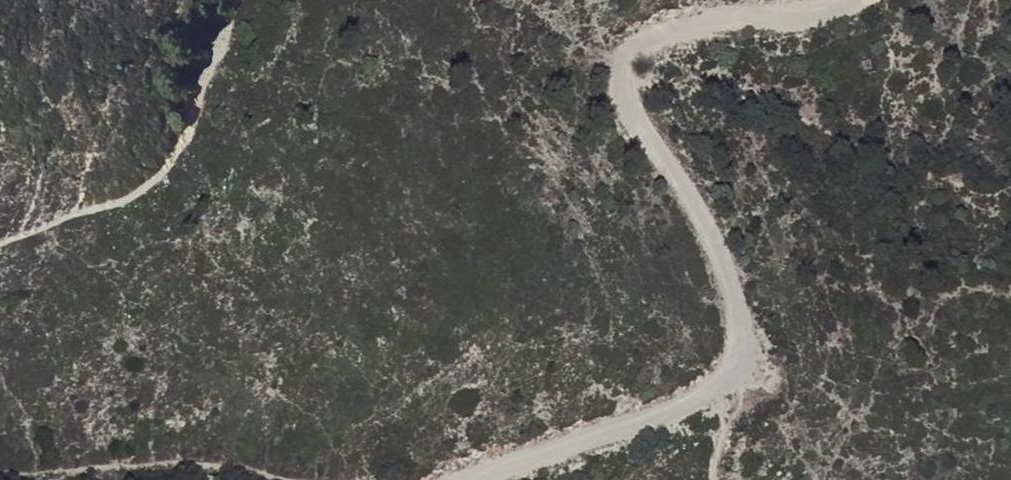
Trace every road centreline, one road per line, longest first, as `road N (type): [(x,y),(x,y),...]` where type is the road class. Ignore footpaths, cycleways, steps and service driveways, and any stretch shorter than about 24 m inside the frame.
road 1 (track): [(844,0),(789,18),(652,40),(634,70),(630,99),(641,125),(728,267),(741,309),(741,366),(689,407),(488,479)]

